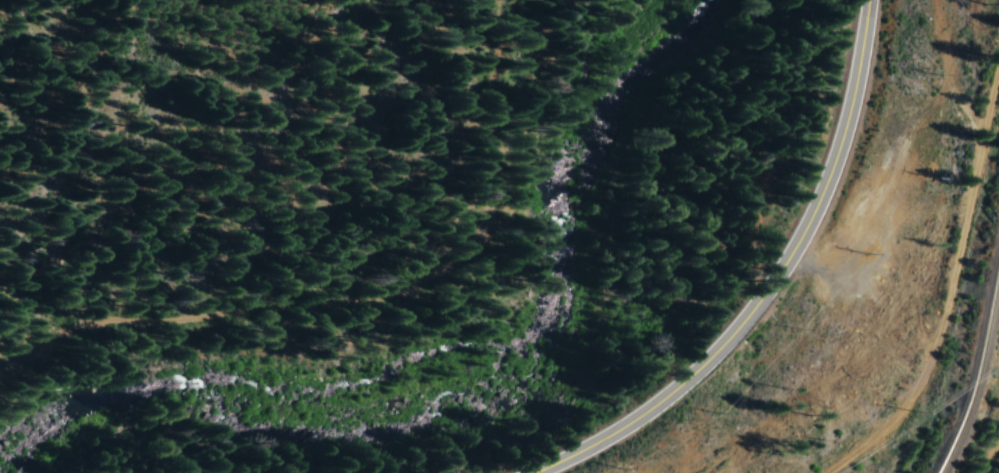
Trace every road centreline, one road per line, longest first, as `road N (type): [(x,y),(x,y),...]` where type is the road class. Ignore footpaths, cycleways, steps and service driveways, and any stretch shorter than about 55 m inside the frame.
road 1 (residential): [(544,0),(514,58),(508,220),(425,287),(119,332),(0,419)]
road 2 (secondary): [(873,0),(840,137),(797,239),(749,311),(675,388),(526,472)]
road 3 (track): [(0,209),(13,75),(0,67)]

